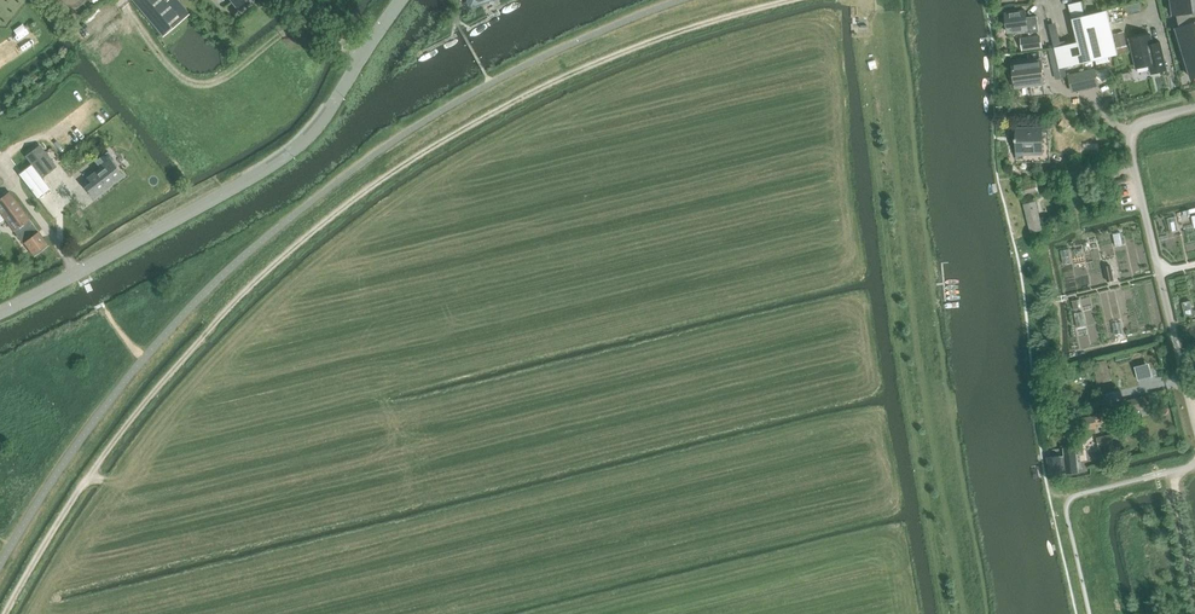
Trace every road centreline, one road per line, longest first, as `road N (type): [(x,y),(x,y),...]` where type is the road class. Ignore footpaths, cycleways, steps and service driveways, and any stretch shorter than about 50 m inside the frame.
road 1 (track): [(810,0),(618,58),(425,157),(303,246),(213,330),(87,474),(3,613)]
road 2 (secondary): [(0,315),(231,194),(305,145),(400,0)]
road 3 (unclassified): [(1194,420),(1133,137),(1144,124),(1194,111)]
road 4 (track): [(748,0),(622,38),(588,37)]

